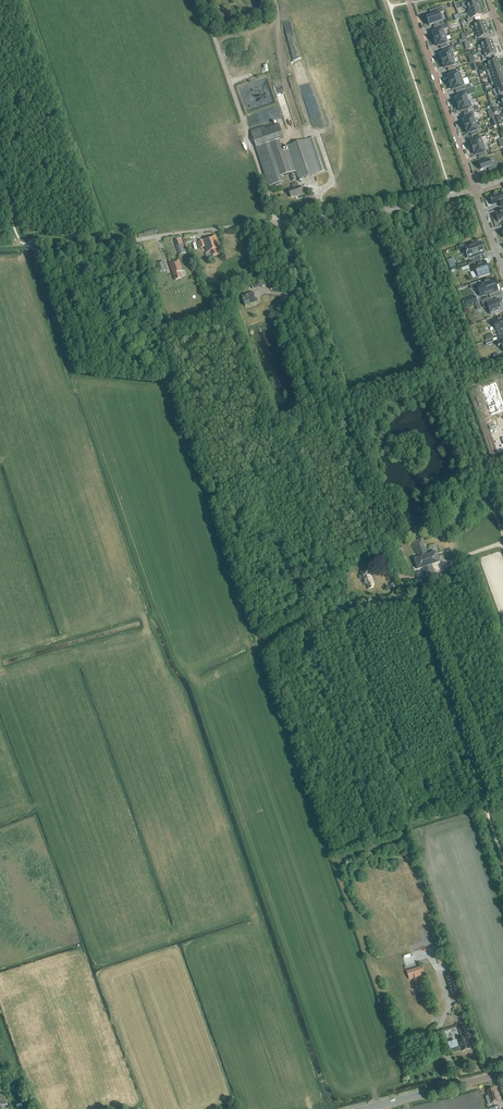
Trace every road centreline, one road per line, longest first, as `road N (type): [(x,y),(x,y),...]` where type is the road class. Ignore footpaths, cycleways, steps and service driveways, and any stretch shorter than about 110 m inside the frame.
road 1 (track): [(412,602),(277,222)]
road 2 (unclassified): [(277,222),(391,210),(475,189)]
road 3 (unclassified): [(409,2),(475,189)]
road 4 (unclassified): [(214,35),(277,222)]
road 5 (unclassified): [(111,244),(277,222)]
road 6 (tertiary): [(365,1108),(502,1073)]

